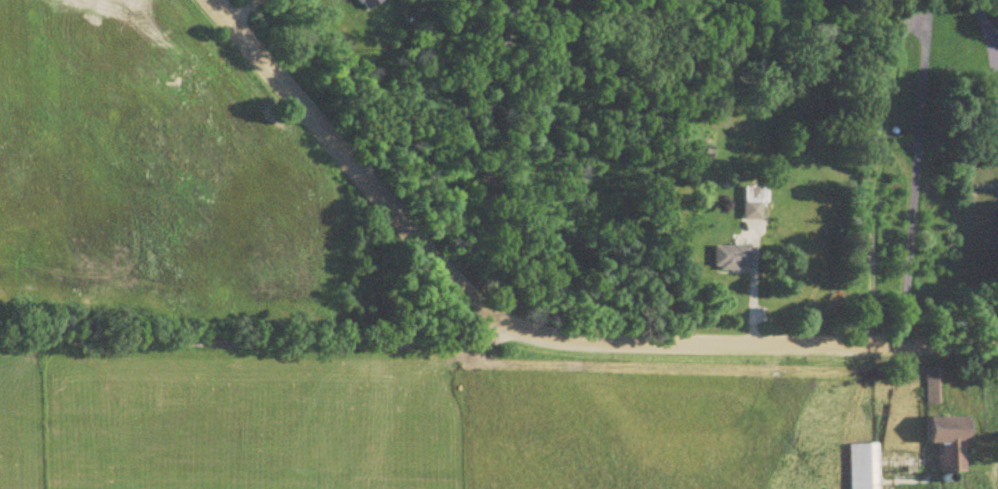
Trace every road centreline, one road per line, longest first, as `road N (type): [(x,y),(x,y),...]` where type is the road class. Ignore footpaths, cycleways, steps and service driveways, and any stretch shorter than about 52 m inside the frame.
road 1 (residential): [(997,348),(548,342),(514,335),(472,303),(210,0)]
road 2 (residential): [(514,335),(480,349),(131,326),(0,327)]

